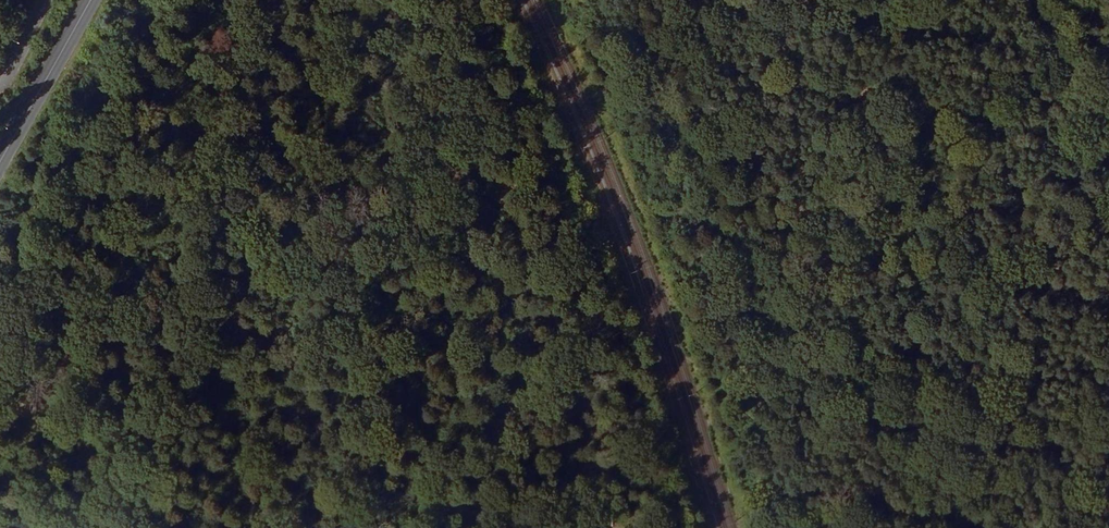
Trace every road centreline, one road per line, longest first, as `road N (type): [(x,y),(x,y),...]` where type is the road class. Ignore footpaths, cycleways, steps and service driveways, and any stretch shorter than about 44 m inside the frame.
road 1 (tertiary): [(0,163),(91,0)]

